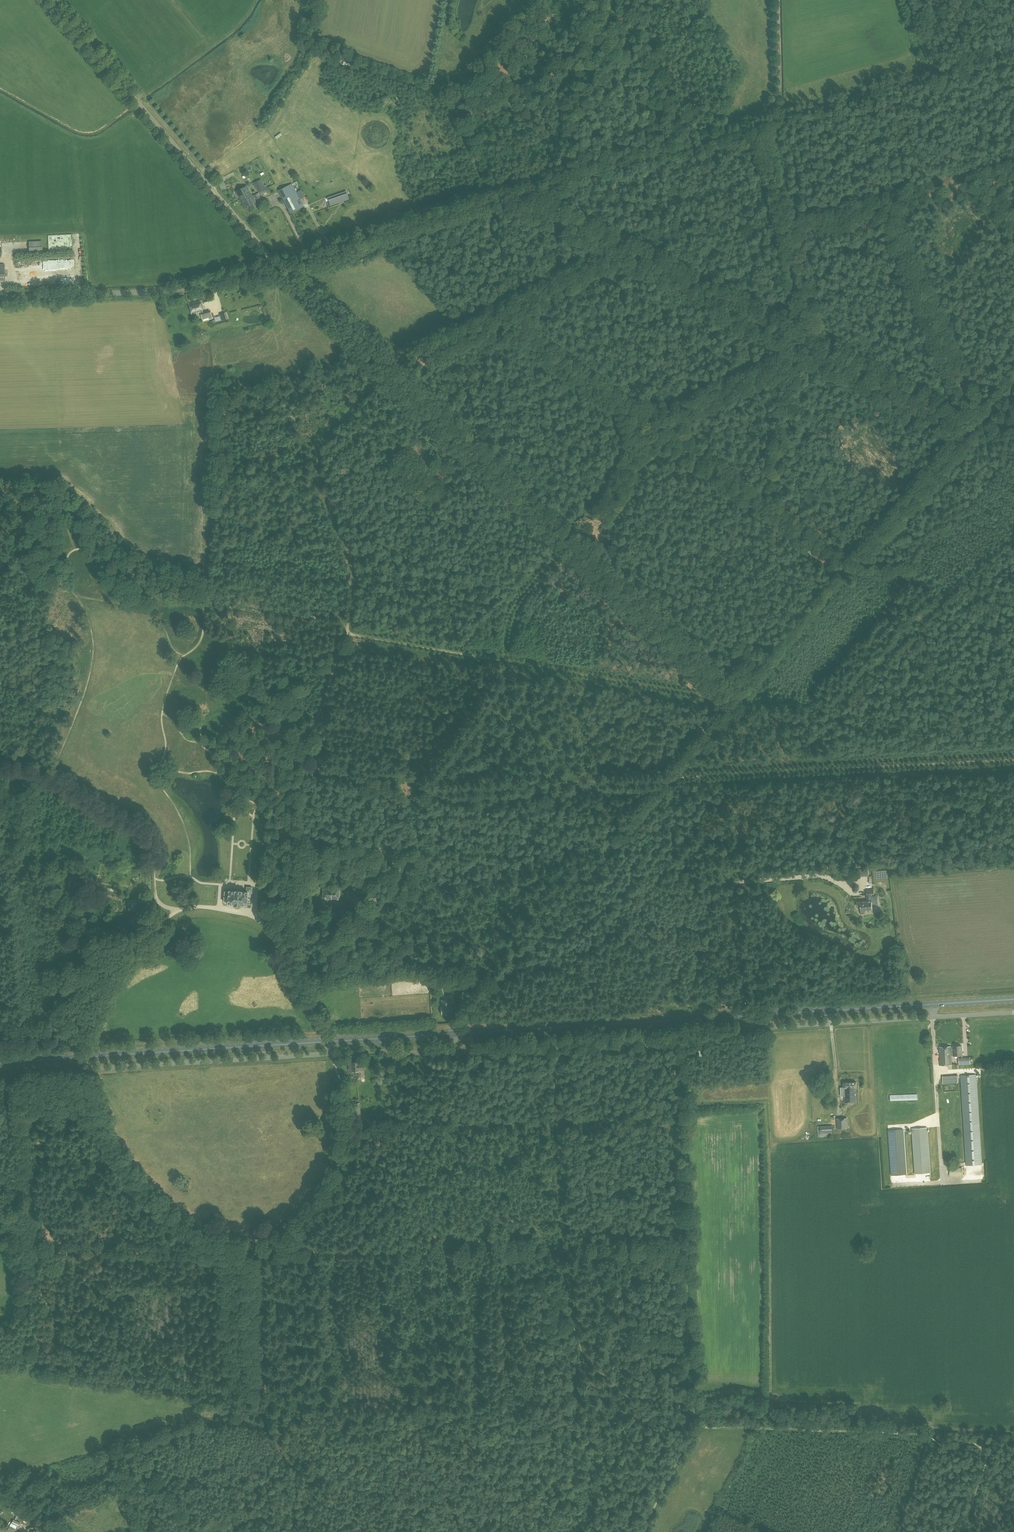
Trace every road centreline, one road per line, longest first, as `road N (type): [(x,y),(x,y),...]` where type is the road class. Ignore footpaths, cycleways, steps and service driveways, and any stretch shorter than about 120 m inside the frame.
road 1 (unclassified): [(274,264),(1013,48)]
road 2 (track): [(736,700),(384,366)]
road 3 (track): [(232,1251),(683,1248)]
road 4 (track): [(976,426),(736,700)]
road 5 (unclassified): [(274,264),(49,0)]
road 6 (track): [(667,778),(1013,761)]
road 7 (track): [(346,632),(305,739),(293,964)]
road 8 (track): [(667,778),(452,1034)]
road 9 (track): [(35,1365),(36,1250),(221,1251)]
road 10 (unclassified): [(452,1053),(673,1043),(743,1029)]
road 11 (primary): [(452,1034),(743,1014)]
road 12 (track): [(384,366),(320,455),(349,570),(346,632)]
road 13 (unclassified): [(0,298),(158,292),(274,264)]
road 14 (track): [(219,909),(227,883),(255,885),(254,915),(427,898)]
road 15 (unclassified): [(76,1071),(332,1054)]
road 16 (primary): [(74,1057),(325,1040)]
road 17 (track): [(692,1426),(677,1408),(629,1404),(594,1378),(560,1249)]
road 18 (track): [(0,772),(38,774),(125,828),(152,866),(157,900),(174,909)]
road 19 (track): [(76,1071),(107,1145),(137,1183),(221,1251)]
road 20 (track): [(500,659),(661,686),(729,709)]
road 21 (track): [(332,1054),(344,1101),(334,1181),(300,1225),(258,1251)]
road 22 (track): [(693,1426),(681,1225)]
road 23 (track): [(558,1050),(560,1249)]
road 24 (track): [(74,1057),(89,998),(118,958),(174,909)]
road 25 (track): [(24,1074),(36,1250)]
road 26 (track): [(346,632),(500,659)]
road 27 (track): [(384,366),(274,264)]
road 28 (track): [(174,909),(254,915),(293,964)]
road 29 (track): [(681,1225),(675,1084)]
road 30 (track): [(152,866),(12,855)]
road 31 (primary): [(325,1040),(452,1034)]

